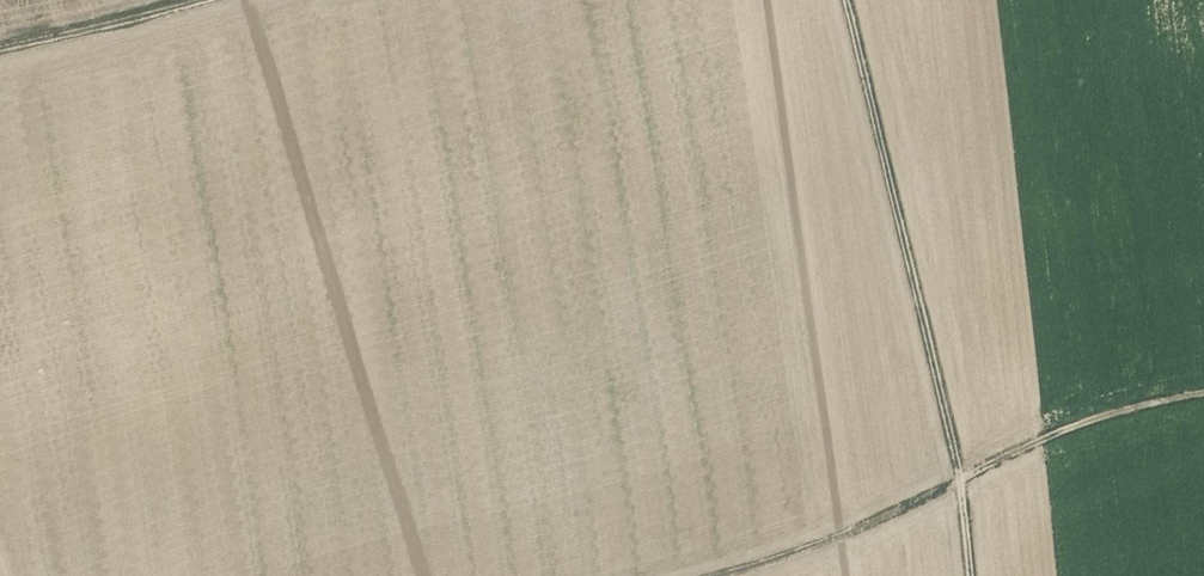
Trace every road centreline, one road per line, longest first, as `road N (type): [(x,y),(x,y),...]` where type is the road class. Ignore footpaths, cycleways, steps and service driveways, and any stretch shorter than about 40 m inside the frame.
road 1 (track): [(1203,398),(1132,408),(727,575)]
road 2 (track): [(846,0),(958,482)]
road 3 (track): [(0,49),(196,0)]

